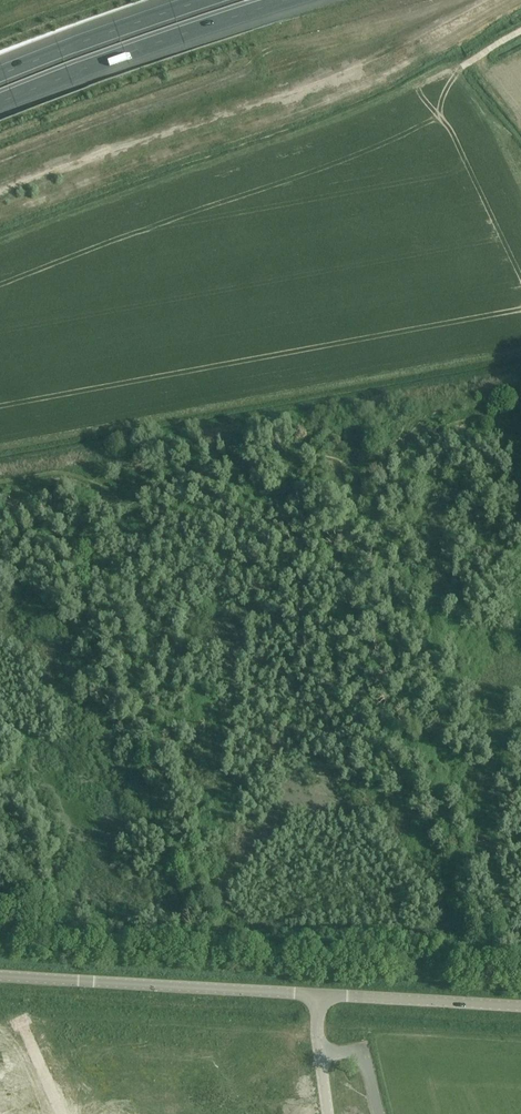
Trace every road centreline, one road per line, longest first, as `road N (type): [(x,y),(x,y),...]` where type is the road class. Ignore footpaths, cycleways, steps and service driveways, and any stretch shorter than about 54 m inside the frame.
road 1 (unclassified): [(0,974),(326,997)]
road 2 (motorway): [(0,98),(290,0)]
road 3 (motorway): [(202,0),(0,70)]
road 4 (unclassified): [(326,997),(520,1006)]

